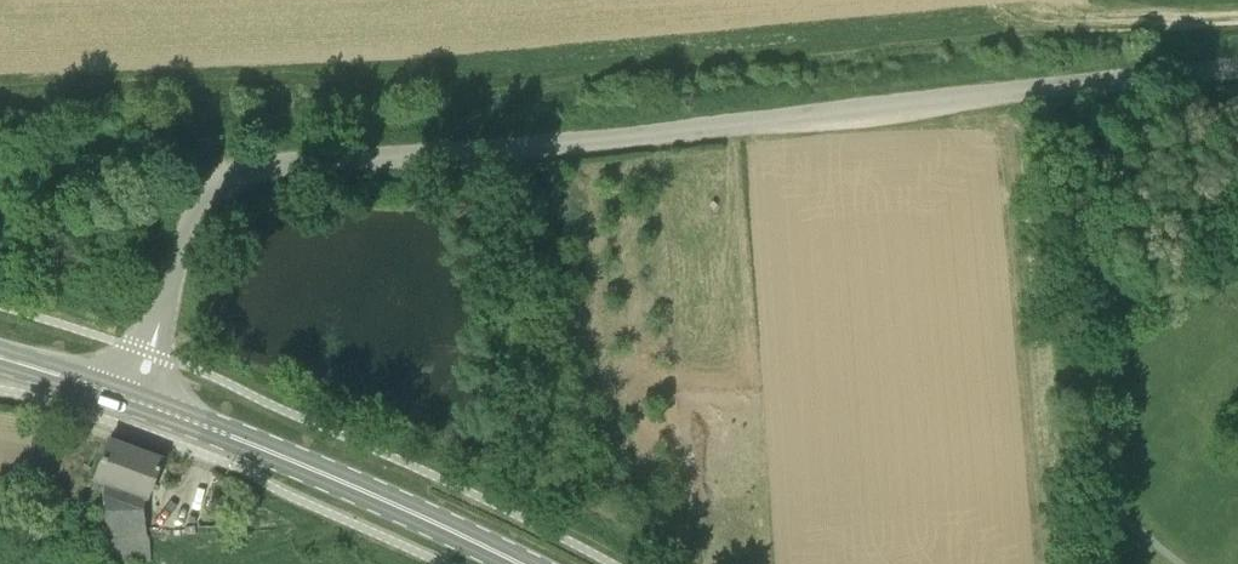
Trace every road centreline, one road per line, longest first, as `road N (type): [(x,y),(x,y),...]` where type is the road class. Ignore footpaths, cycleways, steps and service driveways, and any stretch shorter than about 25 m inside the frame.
road 1 (track): [(216,184),(222,146),(266,130),(399,116),(558,85),(1237,19)]
road 2 (unclassified): [(1237,69),(640,136),(281,163)]
road 3 (primary): [(522,563),(368,492),(134,400)]
road 4 (unclassified): [(281,163),(246,168),(202,195),(157,327)]
road 5 (primary): [(134,400),(0,356)]

